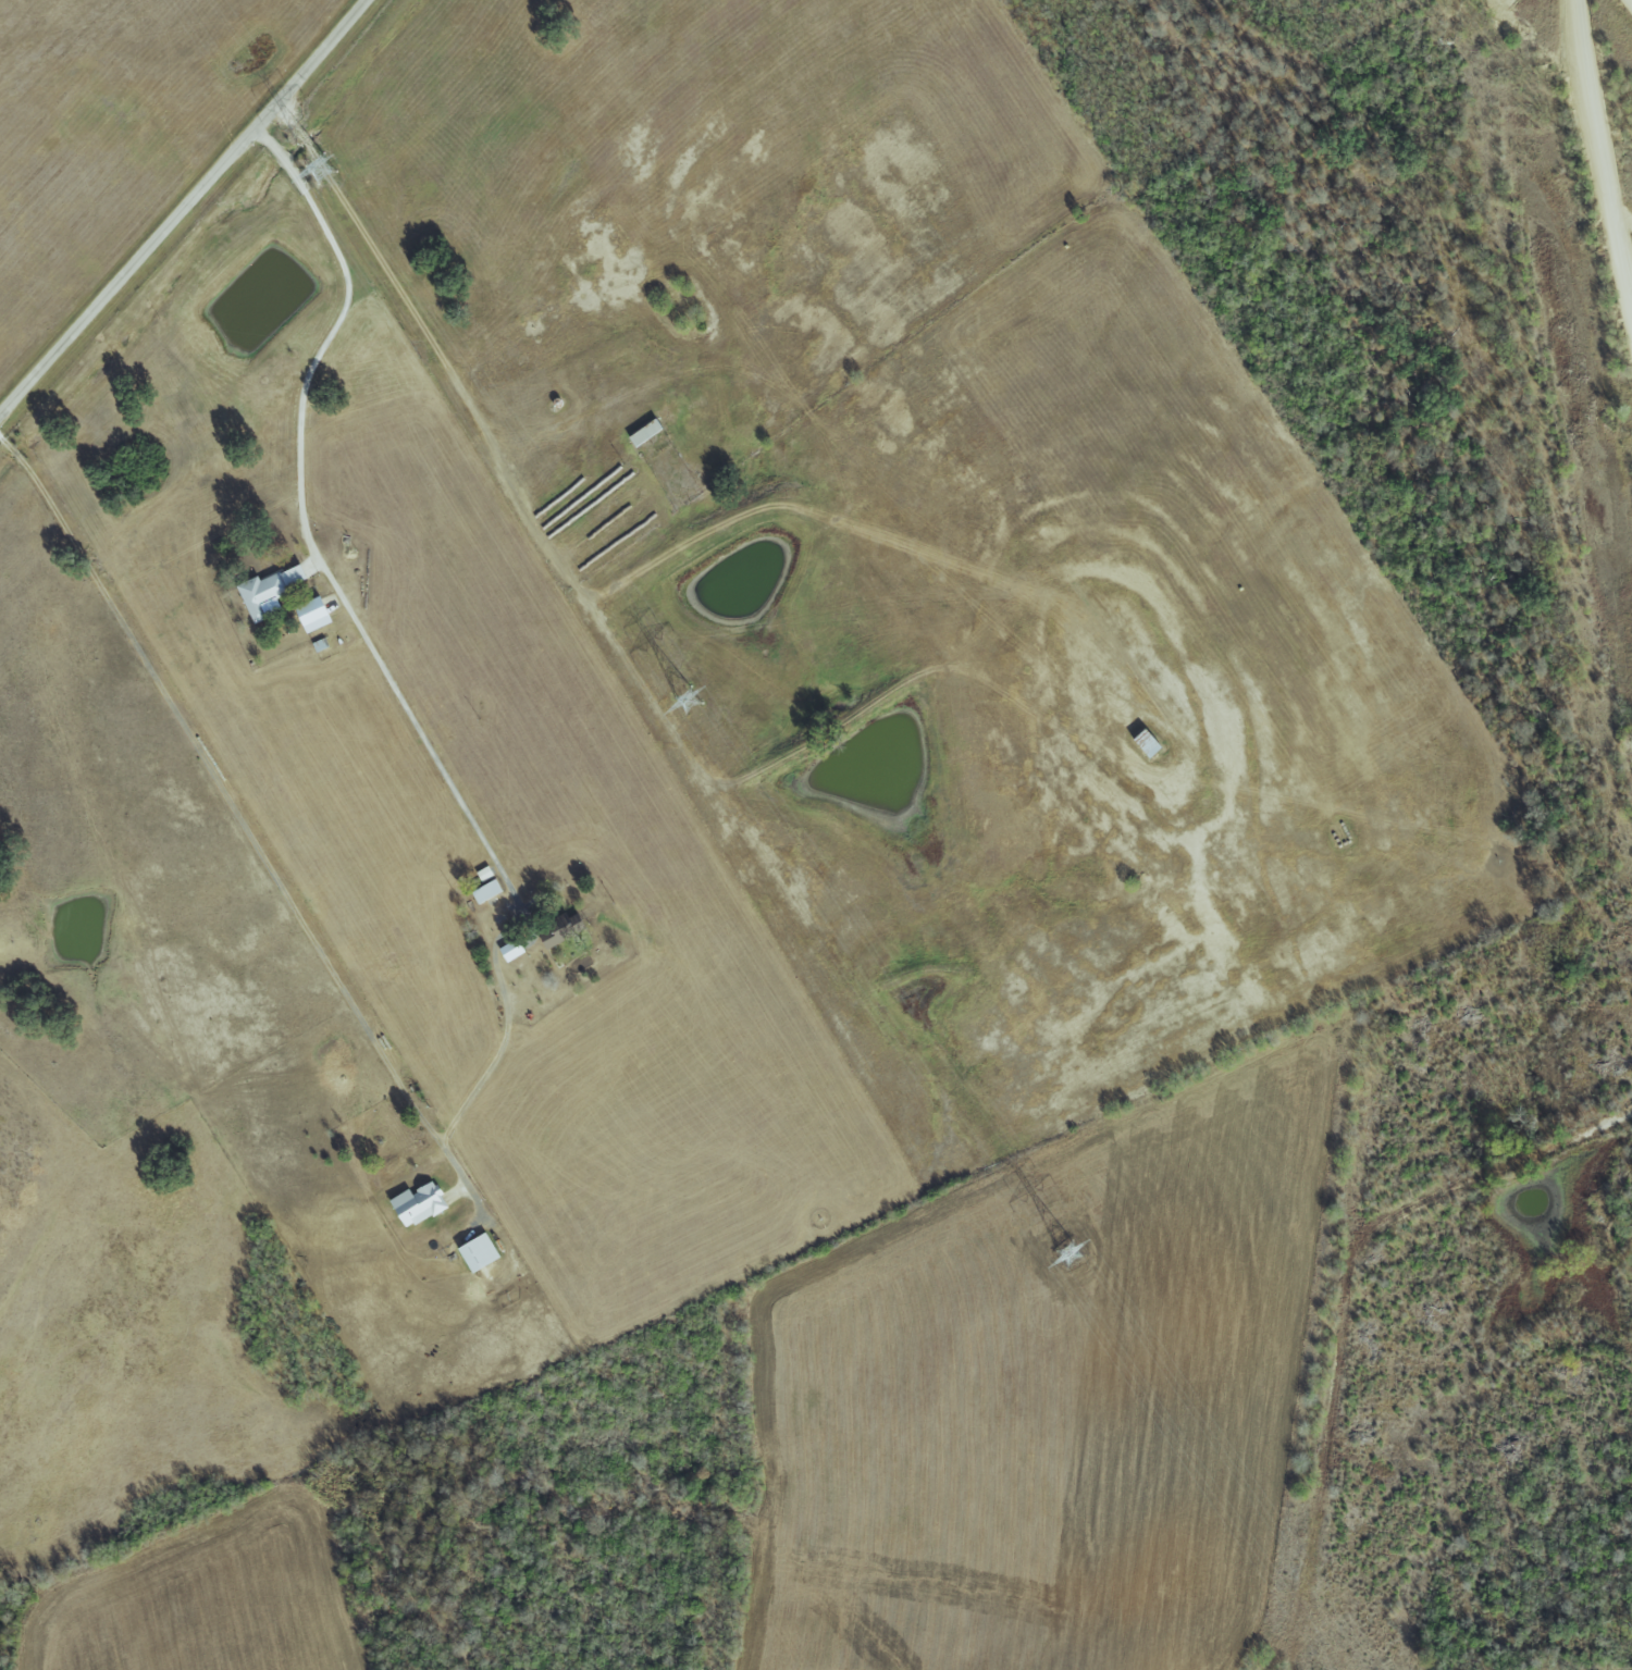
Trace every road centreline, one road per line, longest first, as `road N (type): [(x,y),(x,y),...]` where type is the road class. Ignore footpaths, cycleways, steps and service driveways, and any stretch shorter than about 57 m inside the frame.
road 1 (residential): [(0,416),(367,0)]

